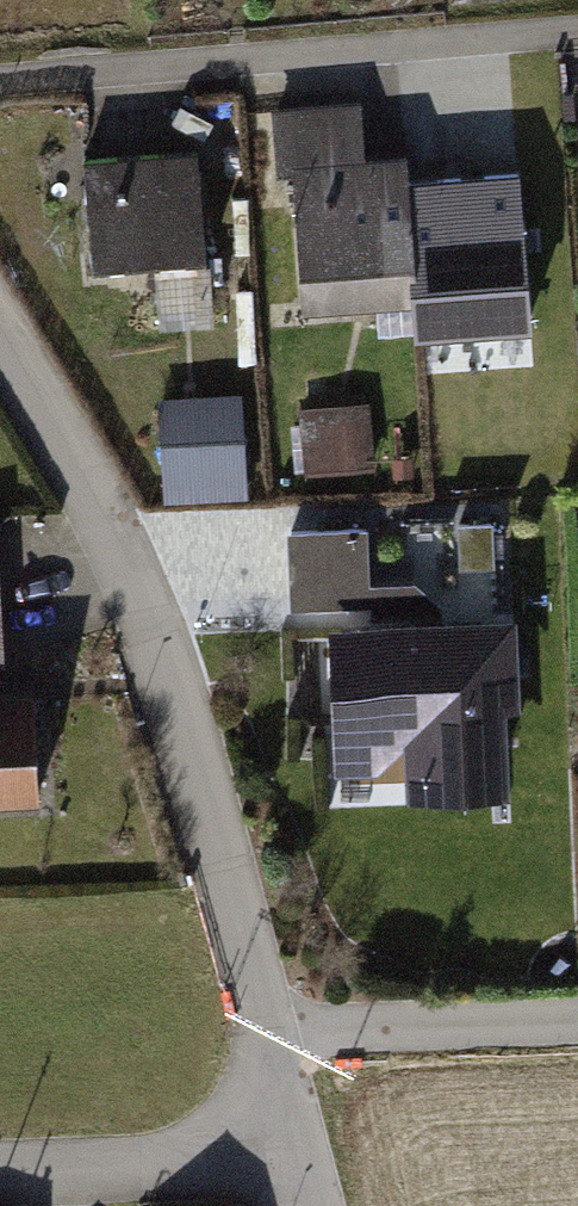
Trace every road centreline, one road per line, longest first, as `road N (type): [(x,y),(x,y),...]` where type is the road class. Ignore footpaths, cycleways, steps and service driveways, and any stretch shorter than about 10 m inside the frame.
road 1 (residential): [(272,1030),(169,670),(73,454),(0,327)]
road 2 (residential): [(577,1017),(272,1030)]
road 3 (residential): [(292,1155),(0,1170)]
road 4 (residential): [(292,1155),(272,1030)]

